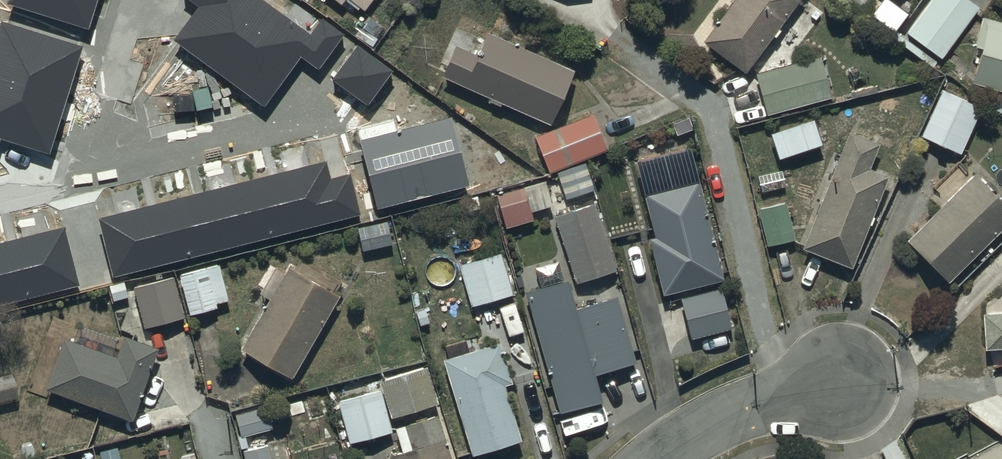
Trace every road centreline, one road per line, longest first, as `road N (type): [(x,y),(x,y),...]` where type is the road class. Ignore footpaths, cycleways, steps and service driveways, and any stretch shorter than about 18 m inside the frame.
road 1 (residential): [(106,172),(334,114)]
road 2 (residential): [(658,458),(679,440),(833,382)]
road 3 (residential): [(106,172),(100,108),(136,0)]

